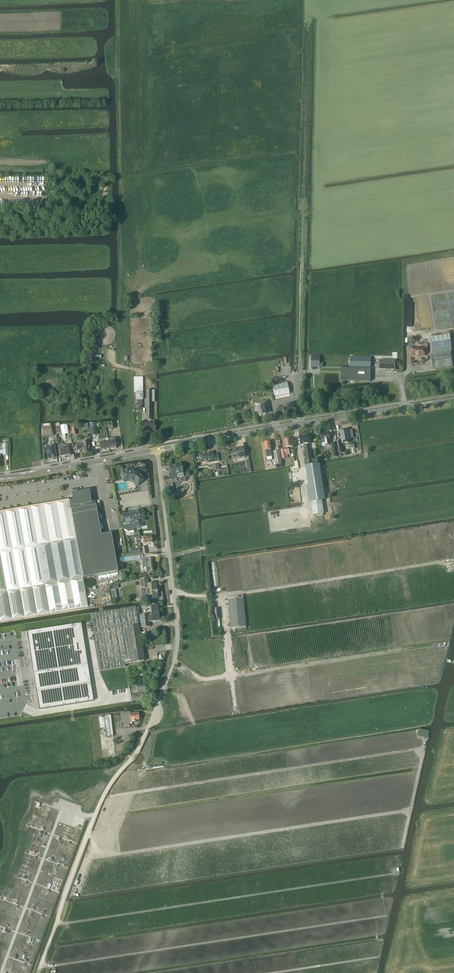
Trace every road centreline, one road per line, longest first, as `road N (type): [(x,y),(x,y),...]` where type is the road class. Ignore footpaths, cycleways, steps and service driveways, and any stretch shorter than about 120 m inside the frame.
road 1 (track): [(410,811),(88,858),(74,895)]
road 2 (track): [(95,836),(109,797),(424,751)]
road 3 (track): [(389,915),(41,964)]
road 4 (track): [(57,922),(398,873)]
road 5 (tertiary): [(158,450),(453,401)]
road 6 (residential): [(148,728),(178,634),(158,450)]
road 7 (track): [(38,972),(95,815),(148,728)]
road 8 (track): [(223,594),(453,561)]
road 9 (track): [(160,972),(383,940)]
road 10 (track): [(62,808),(2,971)]
road 11 (tertiary): [(0,477),(158,450)]

